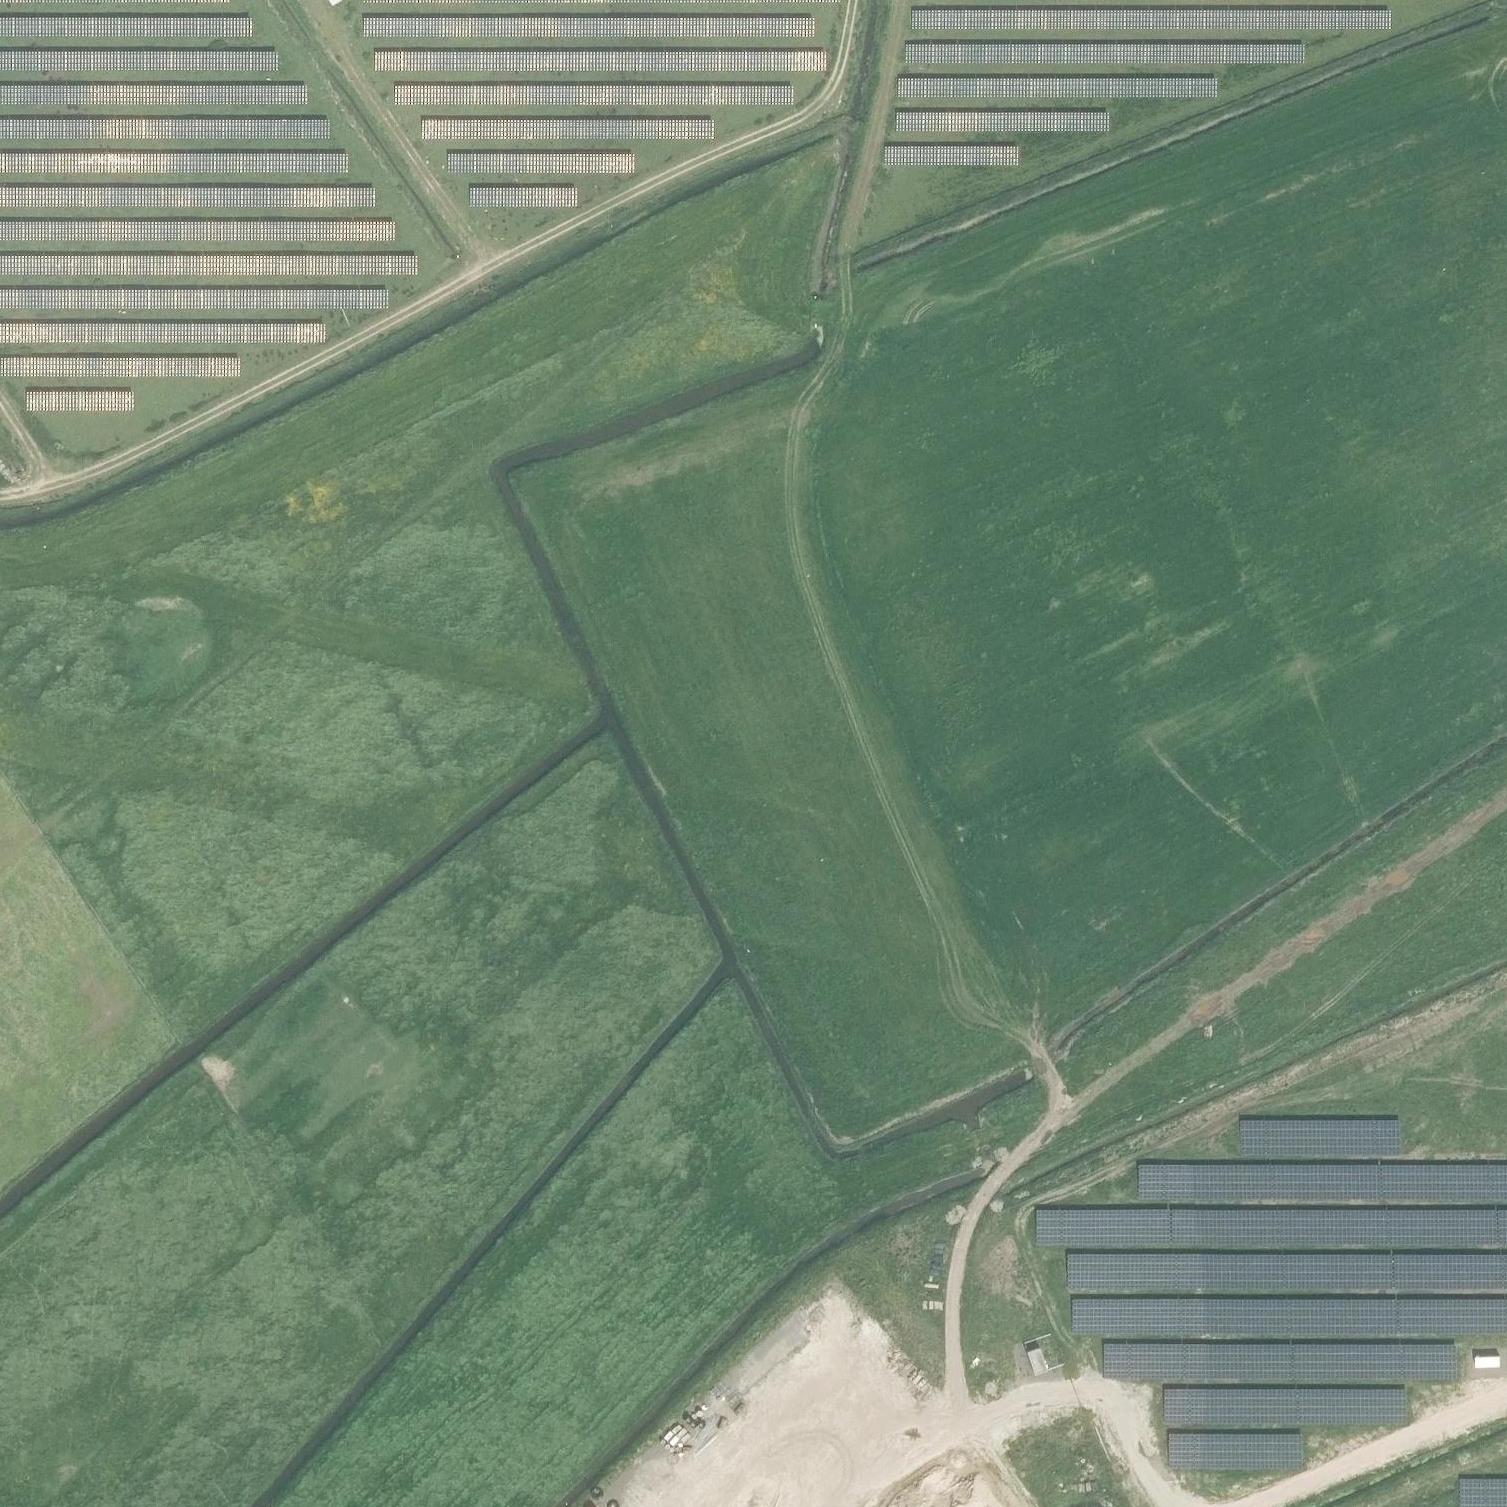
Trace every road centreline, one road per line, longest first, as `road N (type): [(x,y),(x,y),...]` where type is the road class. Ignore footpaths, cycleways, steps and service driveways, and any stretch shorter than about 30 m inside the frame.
road 1 (track): [(310,0),(489,264),(811,114),(830,98),(841,70),(853,0)]
road 2 (track): [(489,264),(309,367),(83,478),(0,495)]
road 3 (track): [(903,0),(842,261)]

